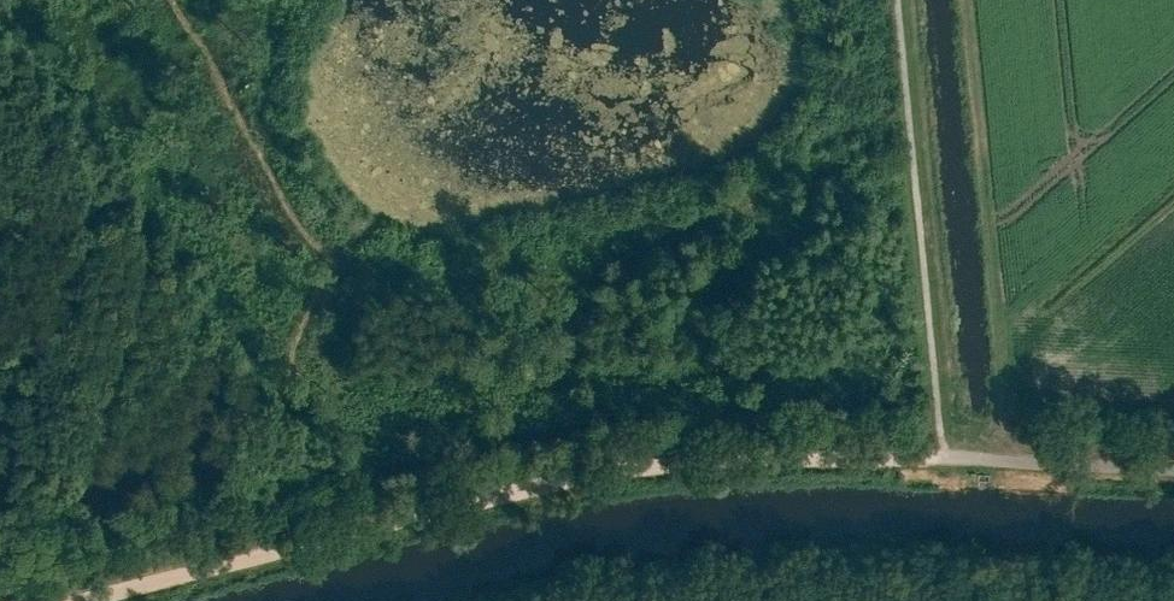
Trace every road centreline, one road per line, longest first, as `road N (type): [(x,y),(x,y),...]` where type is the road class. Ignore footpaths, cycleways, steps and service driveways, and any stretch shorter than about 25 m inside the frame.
road 1 (track): [(269,556),(509,494),(648,468),(758,458),(944,458)]
road 2 (track): [(681,600),(790,586),(968,600)]
road 3 (track): [(944,458),(1173,467)]
road 4 (track): [(94,600),(269,556)]

